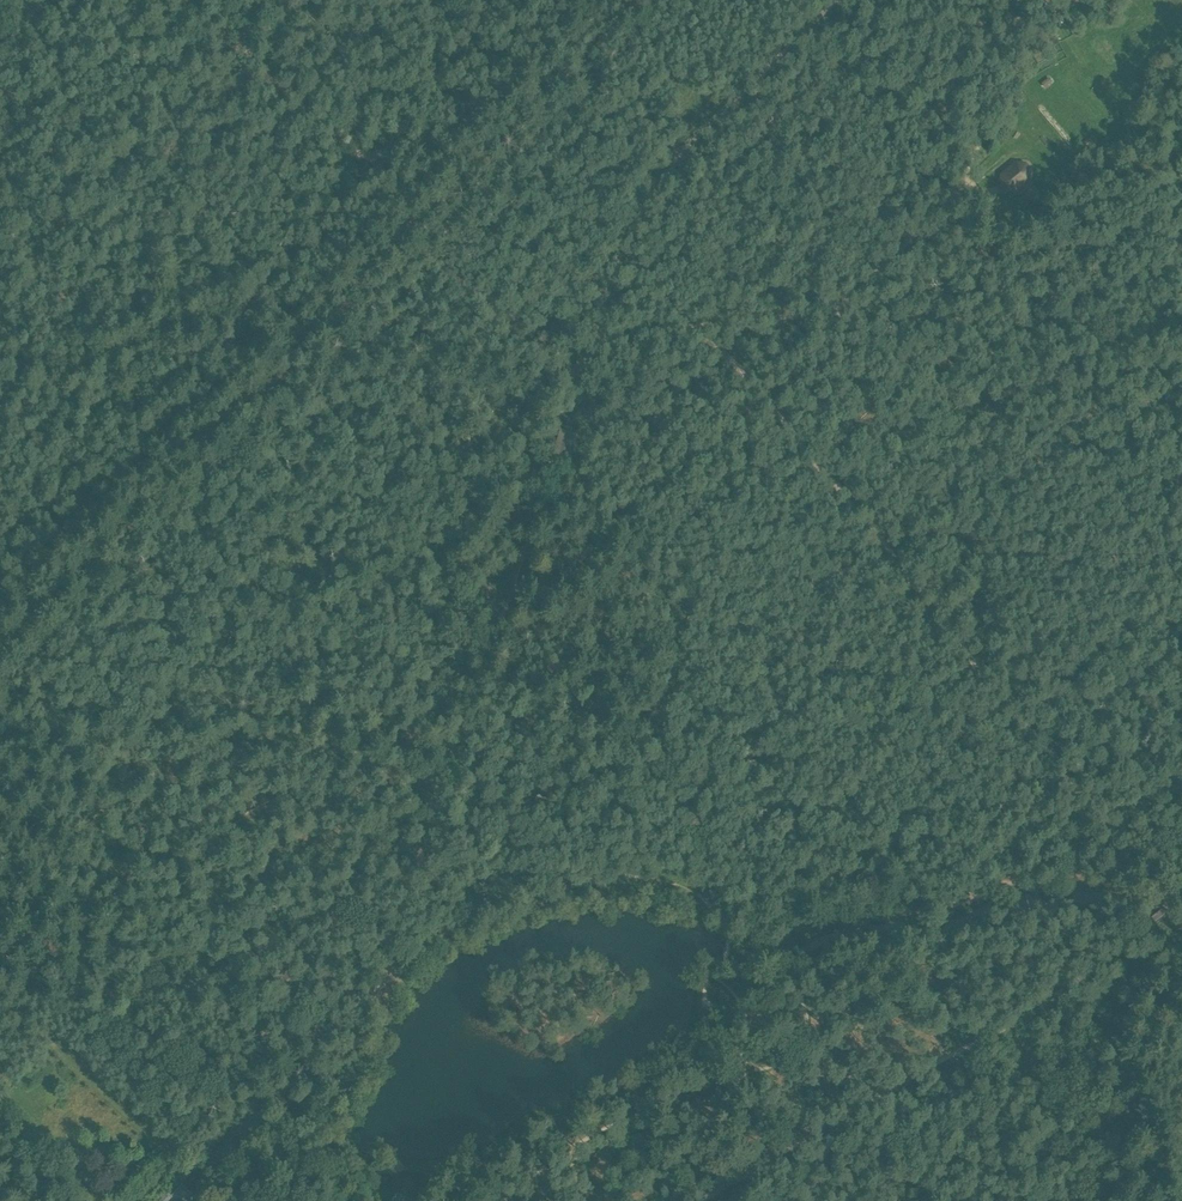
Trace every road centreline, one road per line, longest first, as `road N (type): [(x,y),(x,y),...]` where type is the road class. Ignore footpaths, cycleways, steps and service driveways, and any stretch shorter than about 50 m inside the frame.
road 1 (track): [(1153,885),(884,548),(800,456),(740,370),(696,326)]
road 2 (track): [(574,370),(636,331),(837,310),(874,263),(970,183)]
road 3 (track): [(834,0),(652,193),(574,370)]
road 4 (track): [(716,1189),(1059,996)]
road 5 (track): [(1073,1200),(1059,996)]

